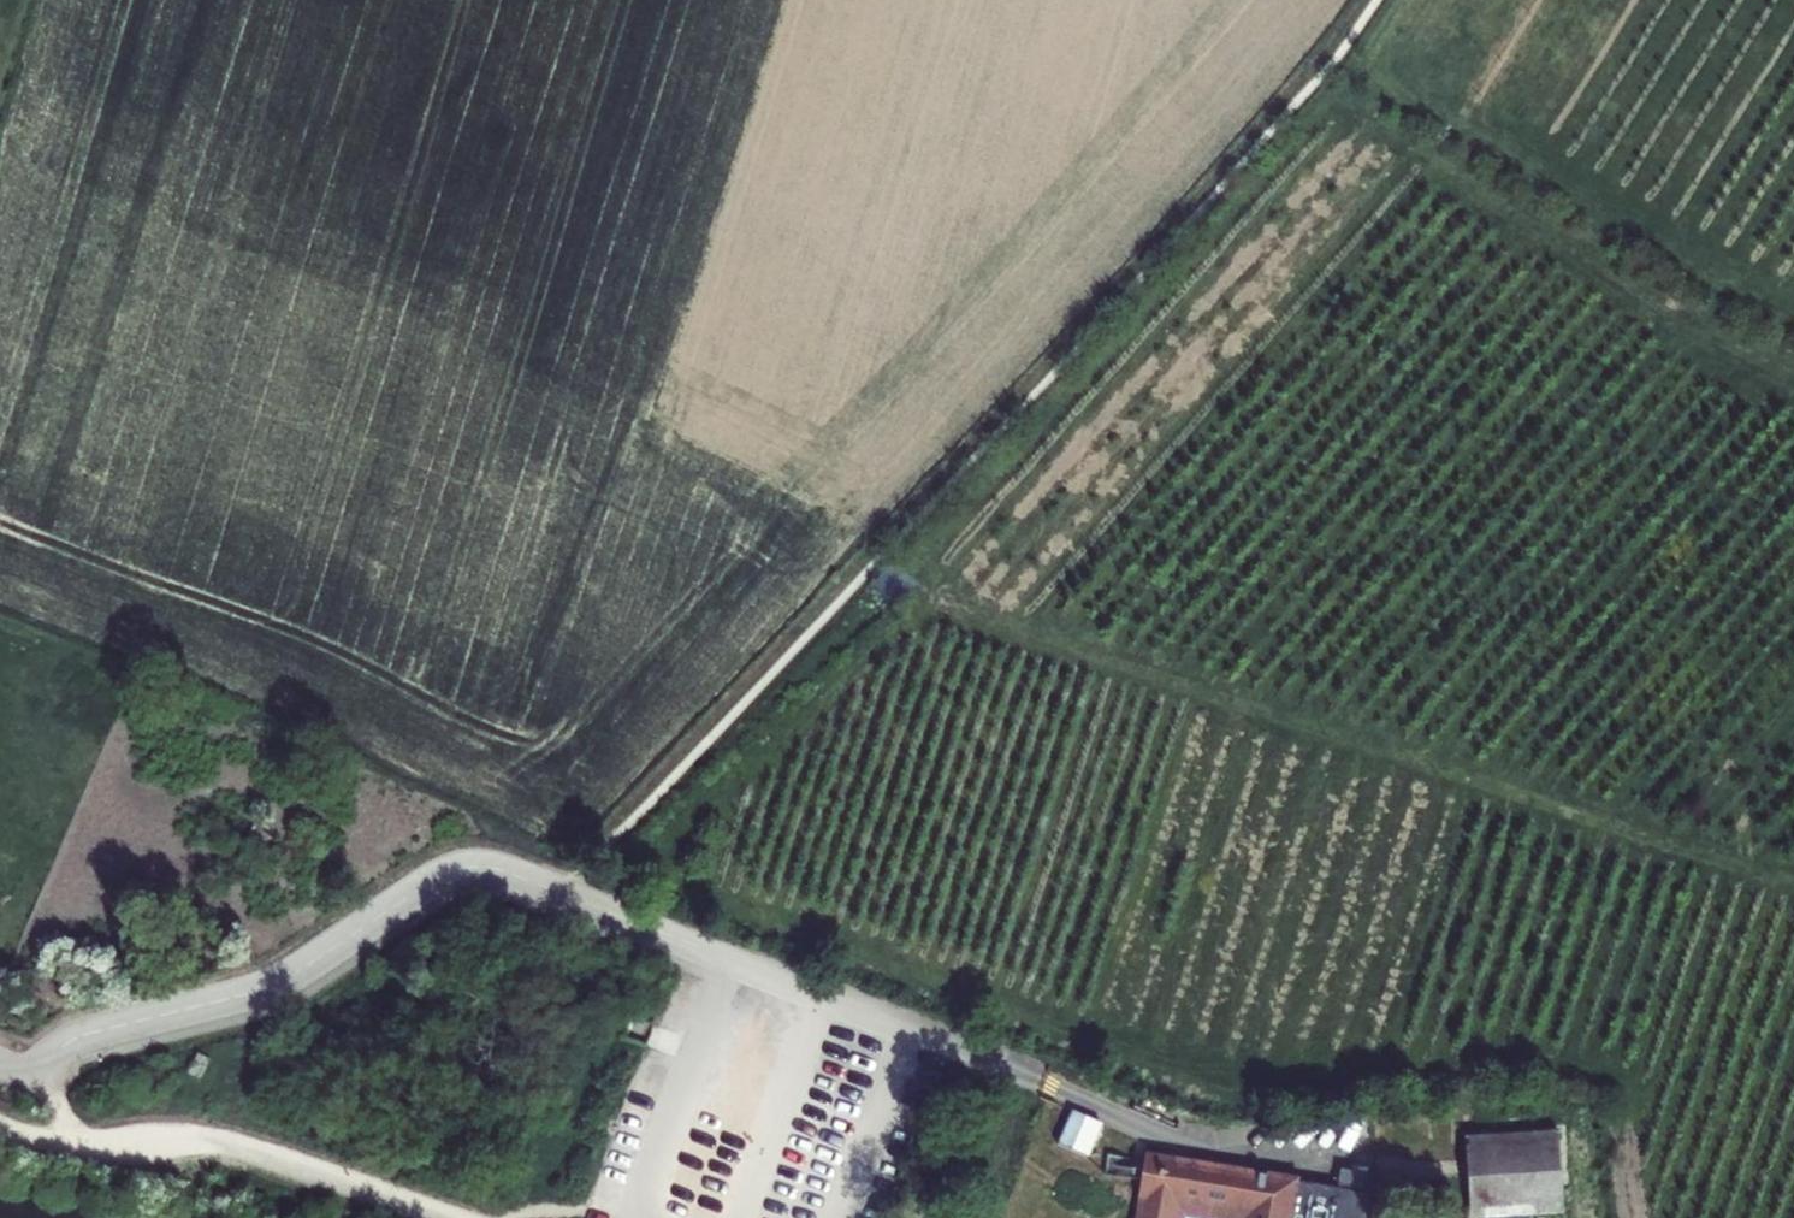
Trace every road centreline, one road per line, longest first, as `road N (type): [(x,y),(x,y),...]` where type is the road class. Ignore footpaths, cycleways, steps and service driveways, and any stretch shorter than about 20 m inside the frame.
road 1 (unclassified): [(0,1070),(19,1071),(96,1032),(268,989),(440,877),(477,867),(984,1060)]
road 2 (track): [(984,1060),(1155,1132),(1314,1141),(1357,1176),(1335,1217)]

